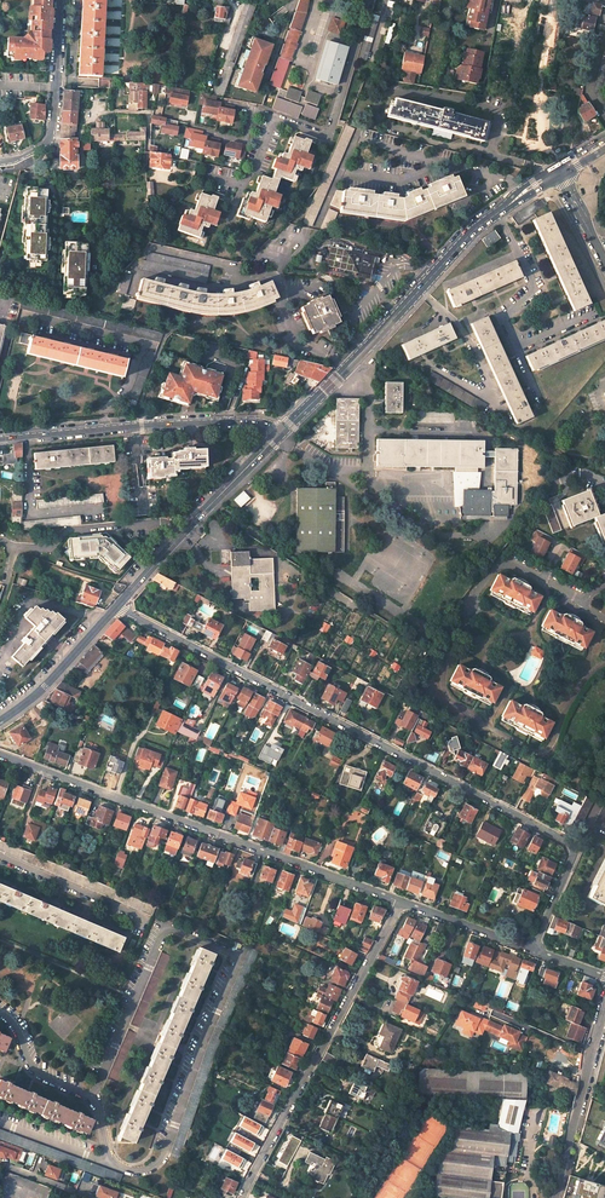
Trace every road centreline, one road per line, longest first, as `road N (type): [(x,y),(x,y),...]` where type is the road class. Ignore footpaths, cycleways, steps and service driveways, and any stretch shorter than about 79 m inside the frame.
road 1 (unclassified): [(119,606),(569,842),(575,855),(531,949)]
road 2 (unclassified): [(0,754),(403,902)]
road 3 (primary): [(558,172),(474,230),(281,433)]
road 4 (residential): [(403,902),(241,1197)]
road 5 (unclassified): [(0,439),(255,420),(281,433)]
road 6 (primary): [(281,433),(119,606)]
road 7 (unclassified): [(604,1007),(555,1197)]
road 8 (unclassified): [(60,0),(52,137),(0,163)]
road 9 (primary): [(119,606),(45,686),(0,721)]
road 10 (unclassified): [(403,902),(531,949)]

